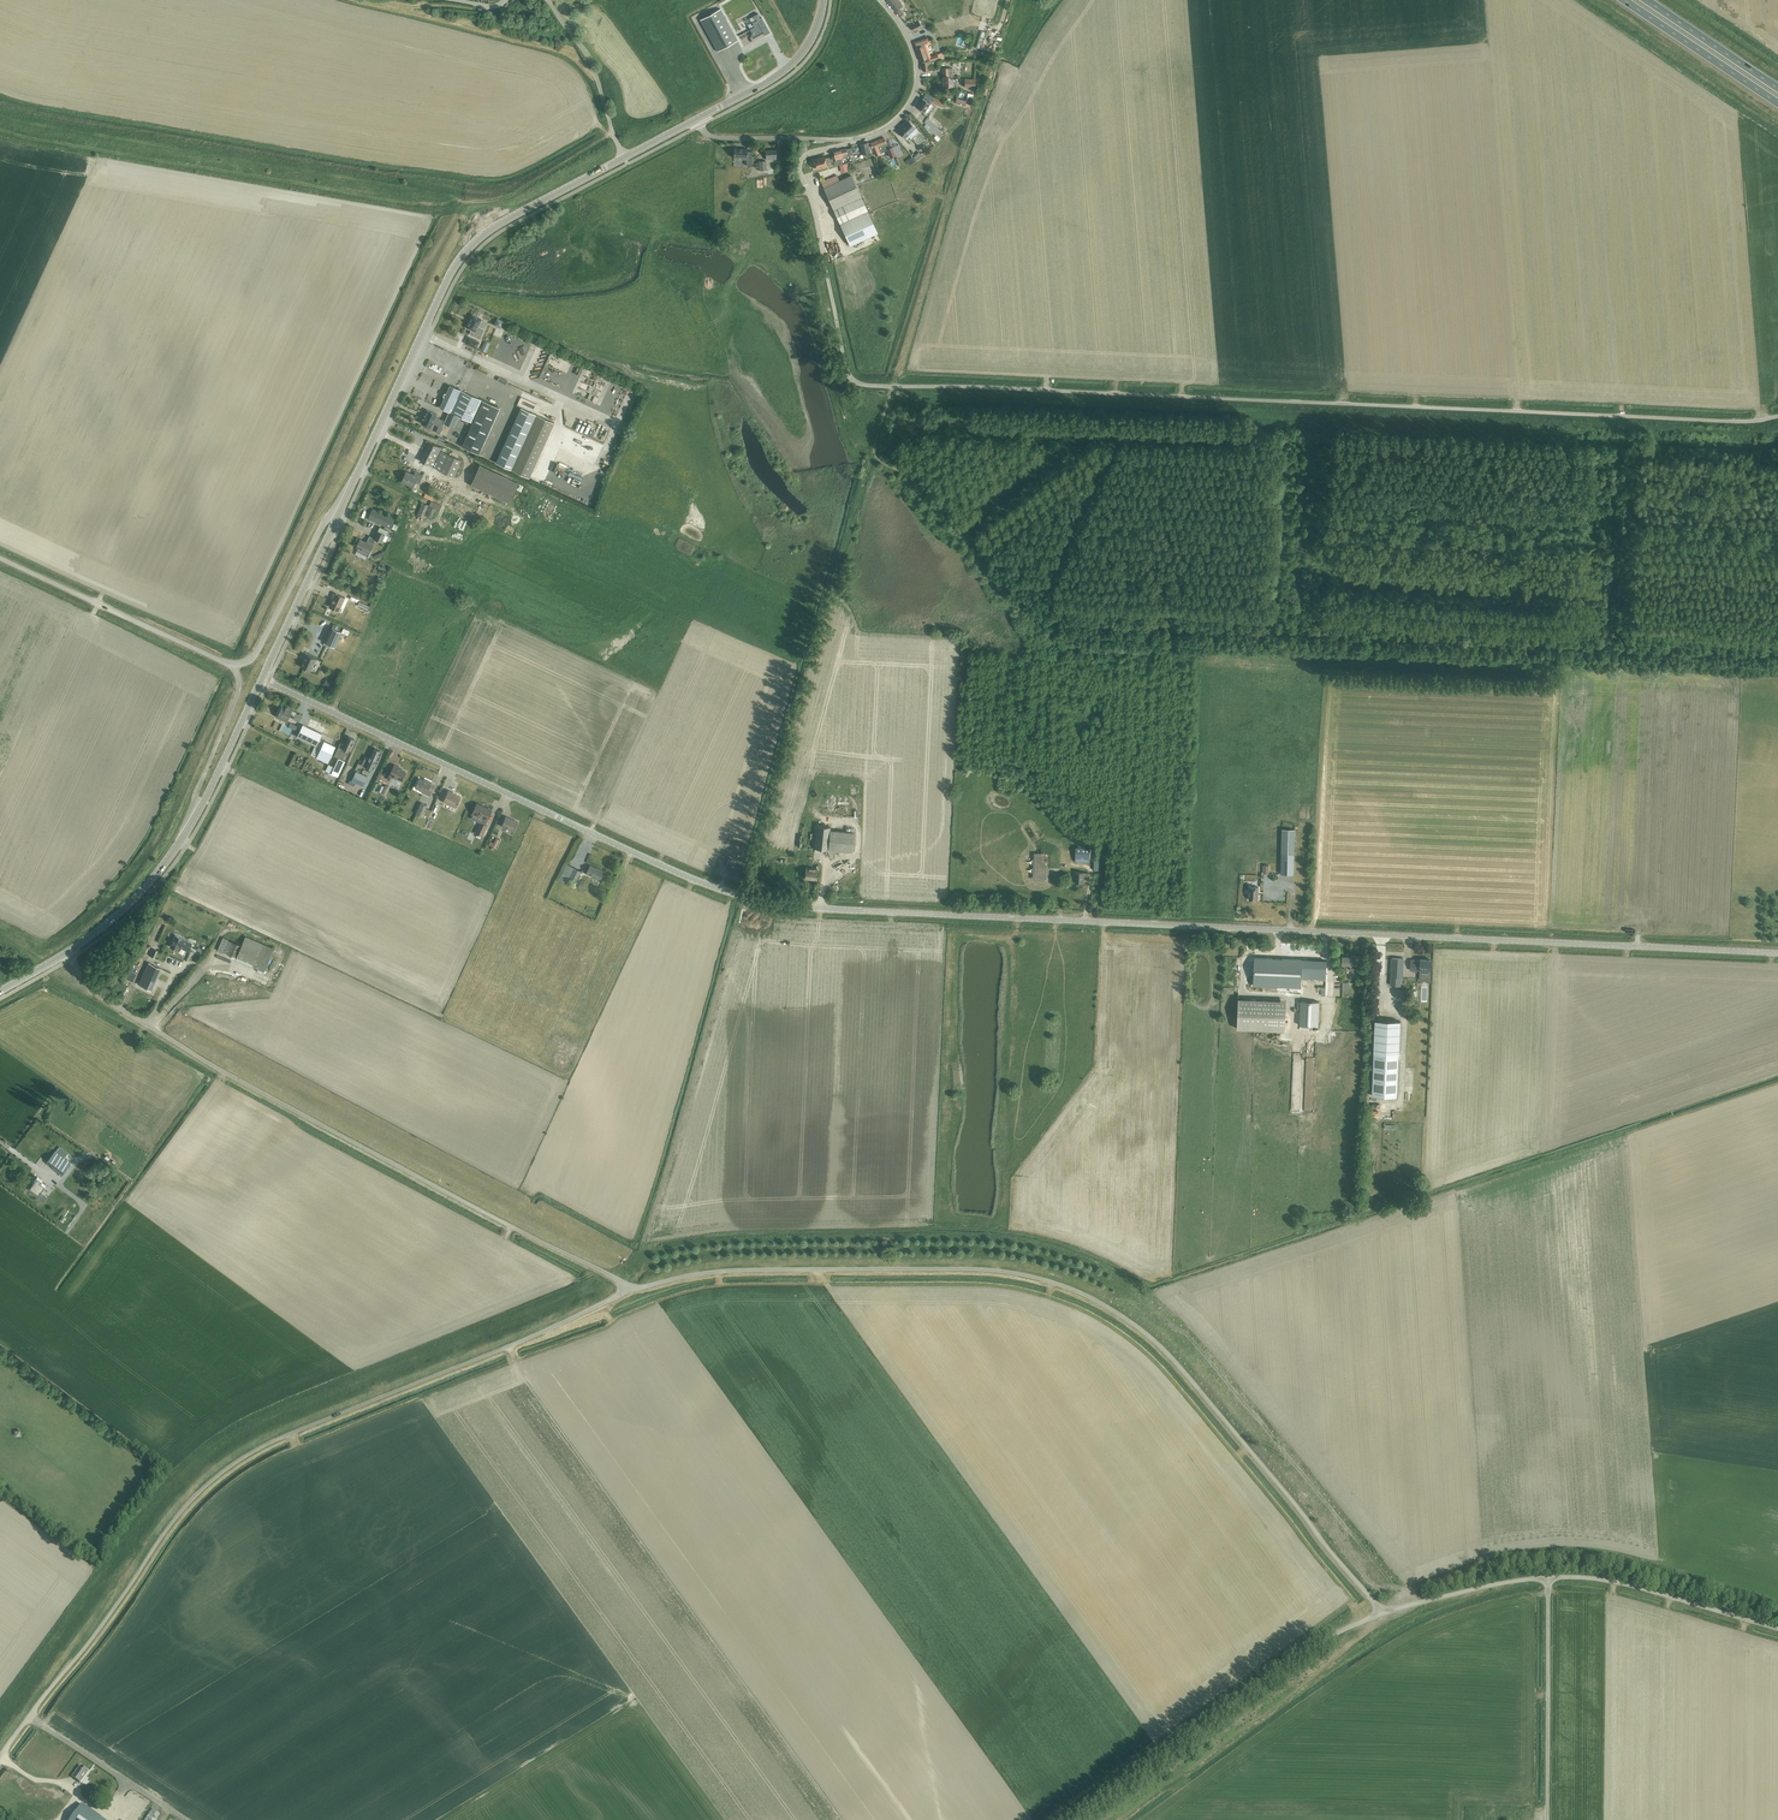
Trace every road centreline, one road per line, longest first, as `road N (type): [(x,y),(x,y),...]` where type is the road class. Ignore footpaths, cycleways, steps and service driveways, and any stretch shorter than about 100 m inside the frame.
road 1 (unclassified): [(1777,953),(772,903),(656,865),(261,678)]
road 2 (unclassified): [(1777,418),(858,384),(846,372),(800,162),(857,140)]
road 3 (unclassified): [(1381,1614),(1159,1346),(1086,1296),(1026,1276),(954,1269),(712,1273),(626,1291)]
road 4 (unclassified): [(626,1291),(244,1457),(169,1526),(29,1717)]
road 5 (unclassified): [(626,1291),(619,1280),(219,1070),(111,1003),(68,952)]
road 6 (secondary): [(339,512),(466,251),(624,158)]
road 7 (track): [(1595,439),(1580,622),(1318,611),(1312,595)]
road 8 (track): [(1302,425),(888,406)]
road 9 (unclassified): [(1073,1819),(1308,1652),(1381,1614)]
road 10 (track): [(1265,424),(1248,438),(1224,441),(950,433),(904,442)]
road 11 (track): [(1294,560),(1302,425),(1321,425),(1312,595),(1293,593)]
road 12 (track): [(1381,1614),(1290,1697),(1121,1819)]
road 13 (track): [(1291,633),(1606,647)]
road 14 (track): [(1770,631),(1633,619),(1642,442)]
road 15 (unclassified): [(229,665),(0,559)]
road 16 (unclassified): [(1546,1819),(1548,1578)]
road 17 (unclassified): [(1777,1631),(1602,1581),(1548,1578)]
road 18 (track): [(1170,627),(1075,616),(991,540)]
road 19 (track): [(1606,647),(1618,441)]
road 20 (unclassified): [(339,512),(323,525),(260,648),(229,665)]
road 21 (unclassified): [(229,665),(237,692),(180,843)]
road 22 (trunk): [(1621,0),(1777,105)]
road 23 (unclassified): [(186,1819),(29,1717)]
road 24 (track): [(1293,593),(1294,560),(1277,559),(1284,425)]
road 25 (secondary): [(180,843),(261,678)]
road 26 (secondary): [(261,678),(339,512)]
road 27 (secondary): [(696,120),(791,65),(824,0)]
road 28 (residential): [(857,140),(897,121),(914,93),(915,56),(879,0)]
road 29 (unclassified): [(624,158),(593,67),(545,0)]
road 30 (unclassified): [(1548,1578),(1381,1614)]
road 31 (track): [(991,540),(1128,441)]
road 32 (residential): [(857,140),(717,138),(696,120)]
road 33 (track): [(1769,654),(1606,647)]
road 34 (track): [(880,422),(837,576)]
road 35 (secondary): [(68,952),(129,907),(180,843)]
road 36 (trunk): [(1777,85),(1649,0)]
road 37 (track): [(1277,559),(1269,609),(1172,604)]
road 38 (track): [(904,442),(991,540)]
road 39 (track): [(1170,627),(1291,633)]

